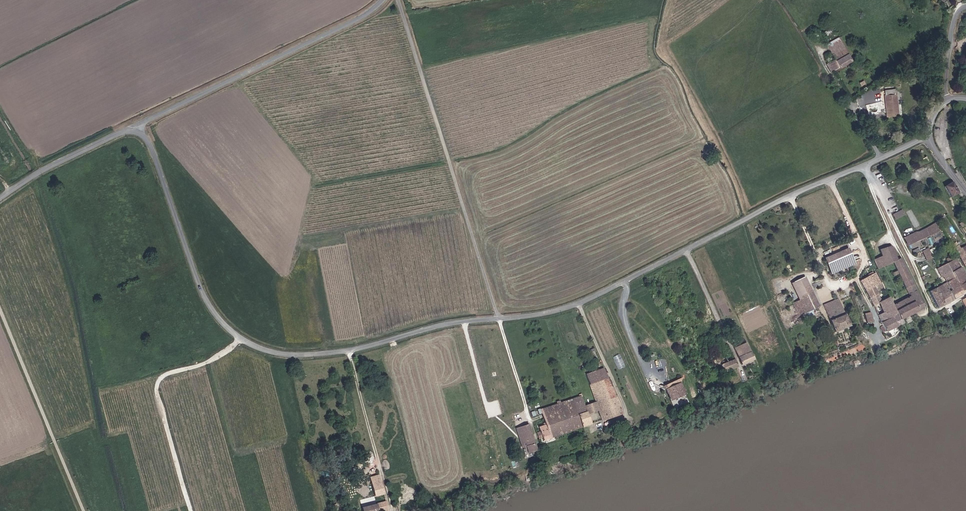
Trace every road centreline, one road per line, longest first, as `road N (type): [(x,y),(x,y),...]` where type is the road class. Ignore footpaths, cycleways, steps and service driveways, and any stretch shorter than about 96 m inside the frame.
road 1 (tertiary): [(499,318),(331,352),(256,346),(209,304),(153,150),(137,130)]
road 2 (tertiary): [(864,165),(578,304),(499,318)]
road 3 (unclassified): [(499,318),(398,0)]
road 4 (unclassified): [(383,0),(137,130)]
road 5 (track): [(190,510),(158,385),(229,355),(240,337)]
road 6 (track): [(82,510),(0,309)]
road 7 (track): [(878,343),(877,316),(859,278),(863,247),(832,178)]
road 8 (track): [(881,187),(935,309),(965,296)]
road 9 (tertiary): [(0,199),(51,166),(137,130)]
road 10 (residential): [(864,165),(881,187),(943,202),(965,238)]
road 11 (track): [(632,417),(578,304)]
road 12 (track): [(381,467),(349,350)]

